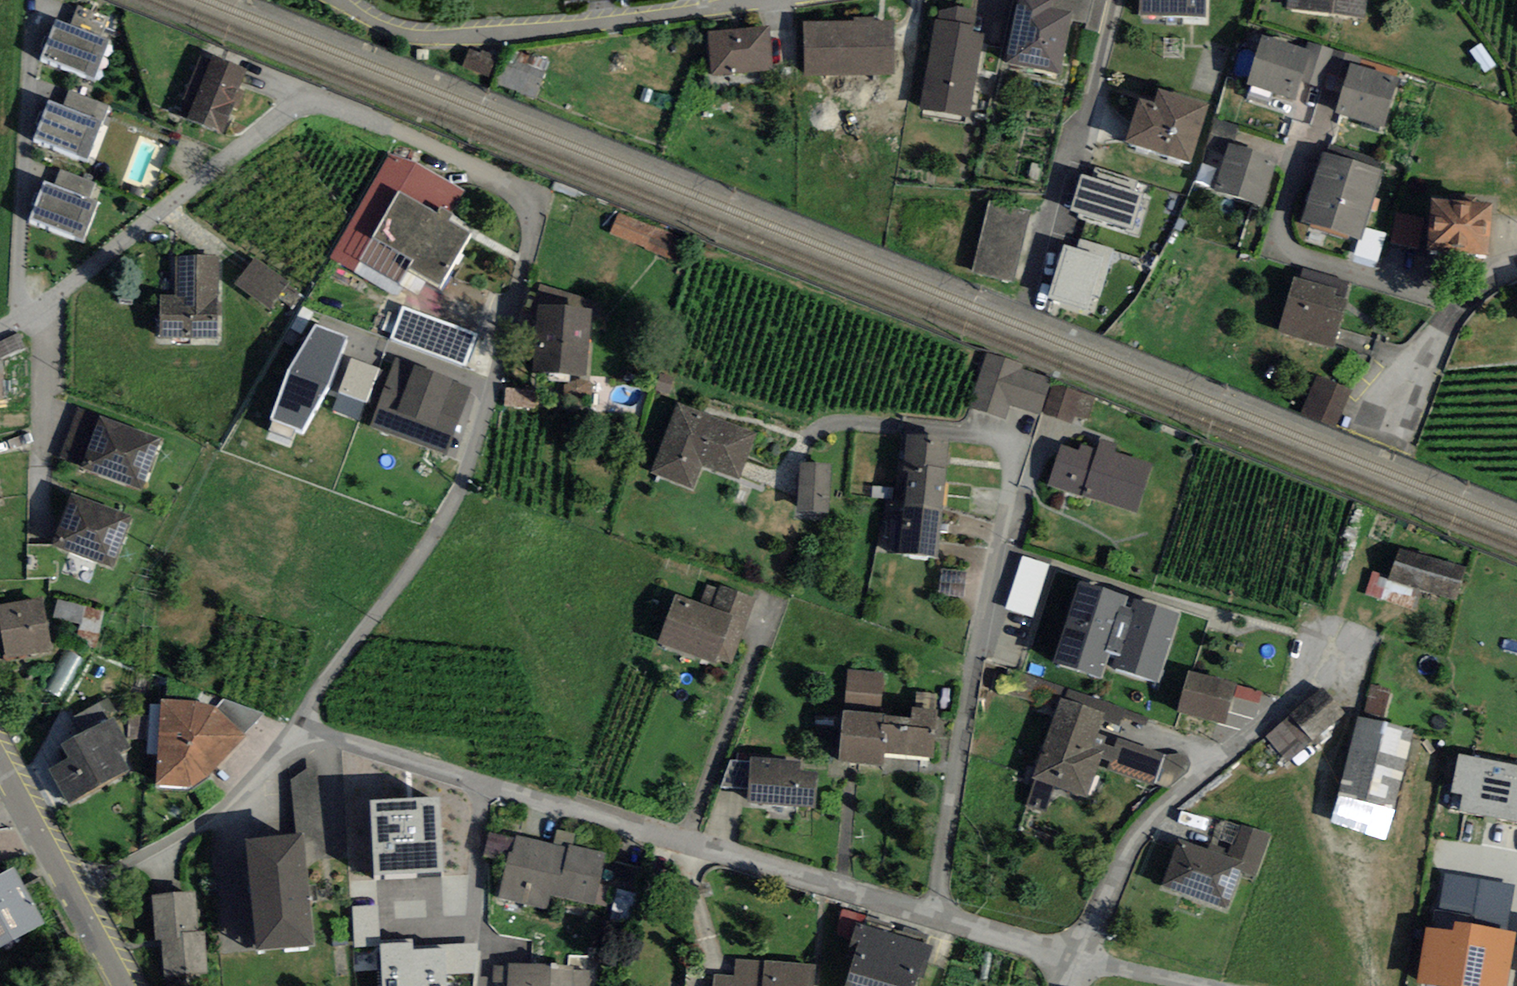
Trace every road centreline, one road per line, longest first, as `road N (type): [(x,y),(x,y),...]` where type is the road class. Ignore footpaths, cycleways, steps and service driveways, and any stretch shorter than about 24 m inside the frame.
road 1 (residential): [(935,916),(1008,448),(979,432),(837,421),(816,427),(777,475),(762,476)]
road 2 (residential): [(0,330),(307,102),(398,133),(507,185),(532,210),(532,248)]
road 3 (residential): [(299,726),(935,916)]
road 4 (residential): [(299,726),(459,490),(532,248)]
road 5 (residential): [(338,0),(372,22),(425,38),(597,25),(762,0)]
road 6 (residential): [(1351,635),(1283,709),(1156,815),(1126,856),(1077,954)]
road 7 (residential): [(72,892),(231,799),(299,726)]
road 8 (residential): [(1113,0),(1031,266)]
road 9 (residential): [(1516,260),(1454,308),(1374,412)]
road 10 (residential): [(1077,954),(1229,985)]
road 11 (residential): [(72,892),(0,762)]
road 12 (residential): [(935,916),(1077,954)]

